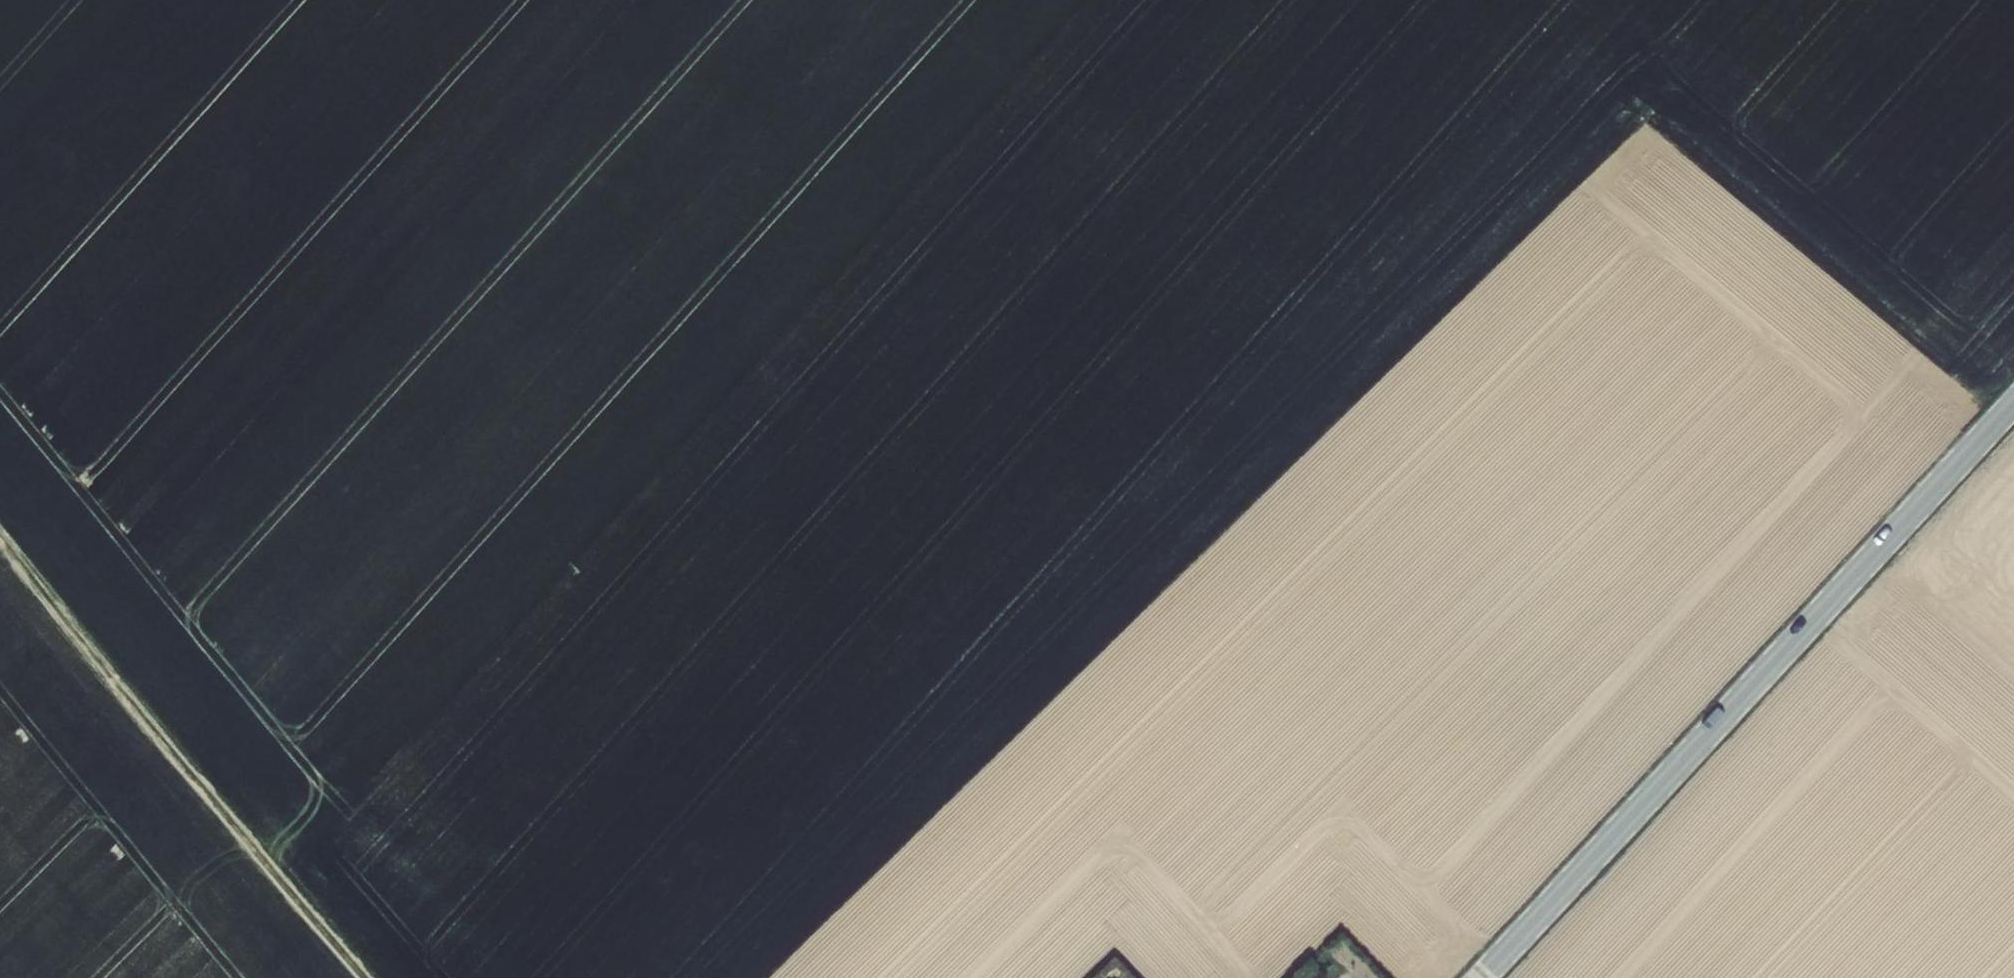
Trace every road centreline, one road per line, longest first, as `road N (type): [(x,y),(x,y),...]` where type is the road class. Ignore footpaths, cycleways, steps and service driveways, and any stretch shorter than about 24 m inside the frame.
road 1 (tertiary): [(1482,977),(2013,401)]
road 2 (track): [(0,539),(367,977)]

